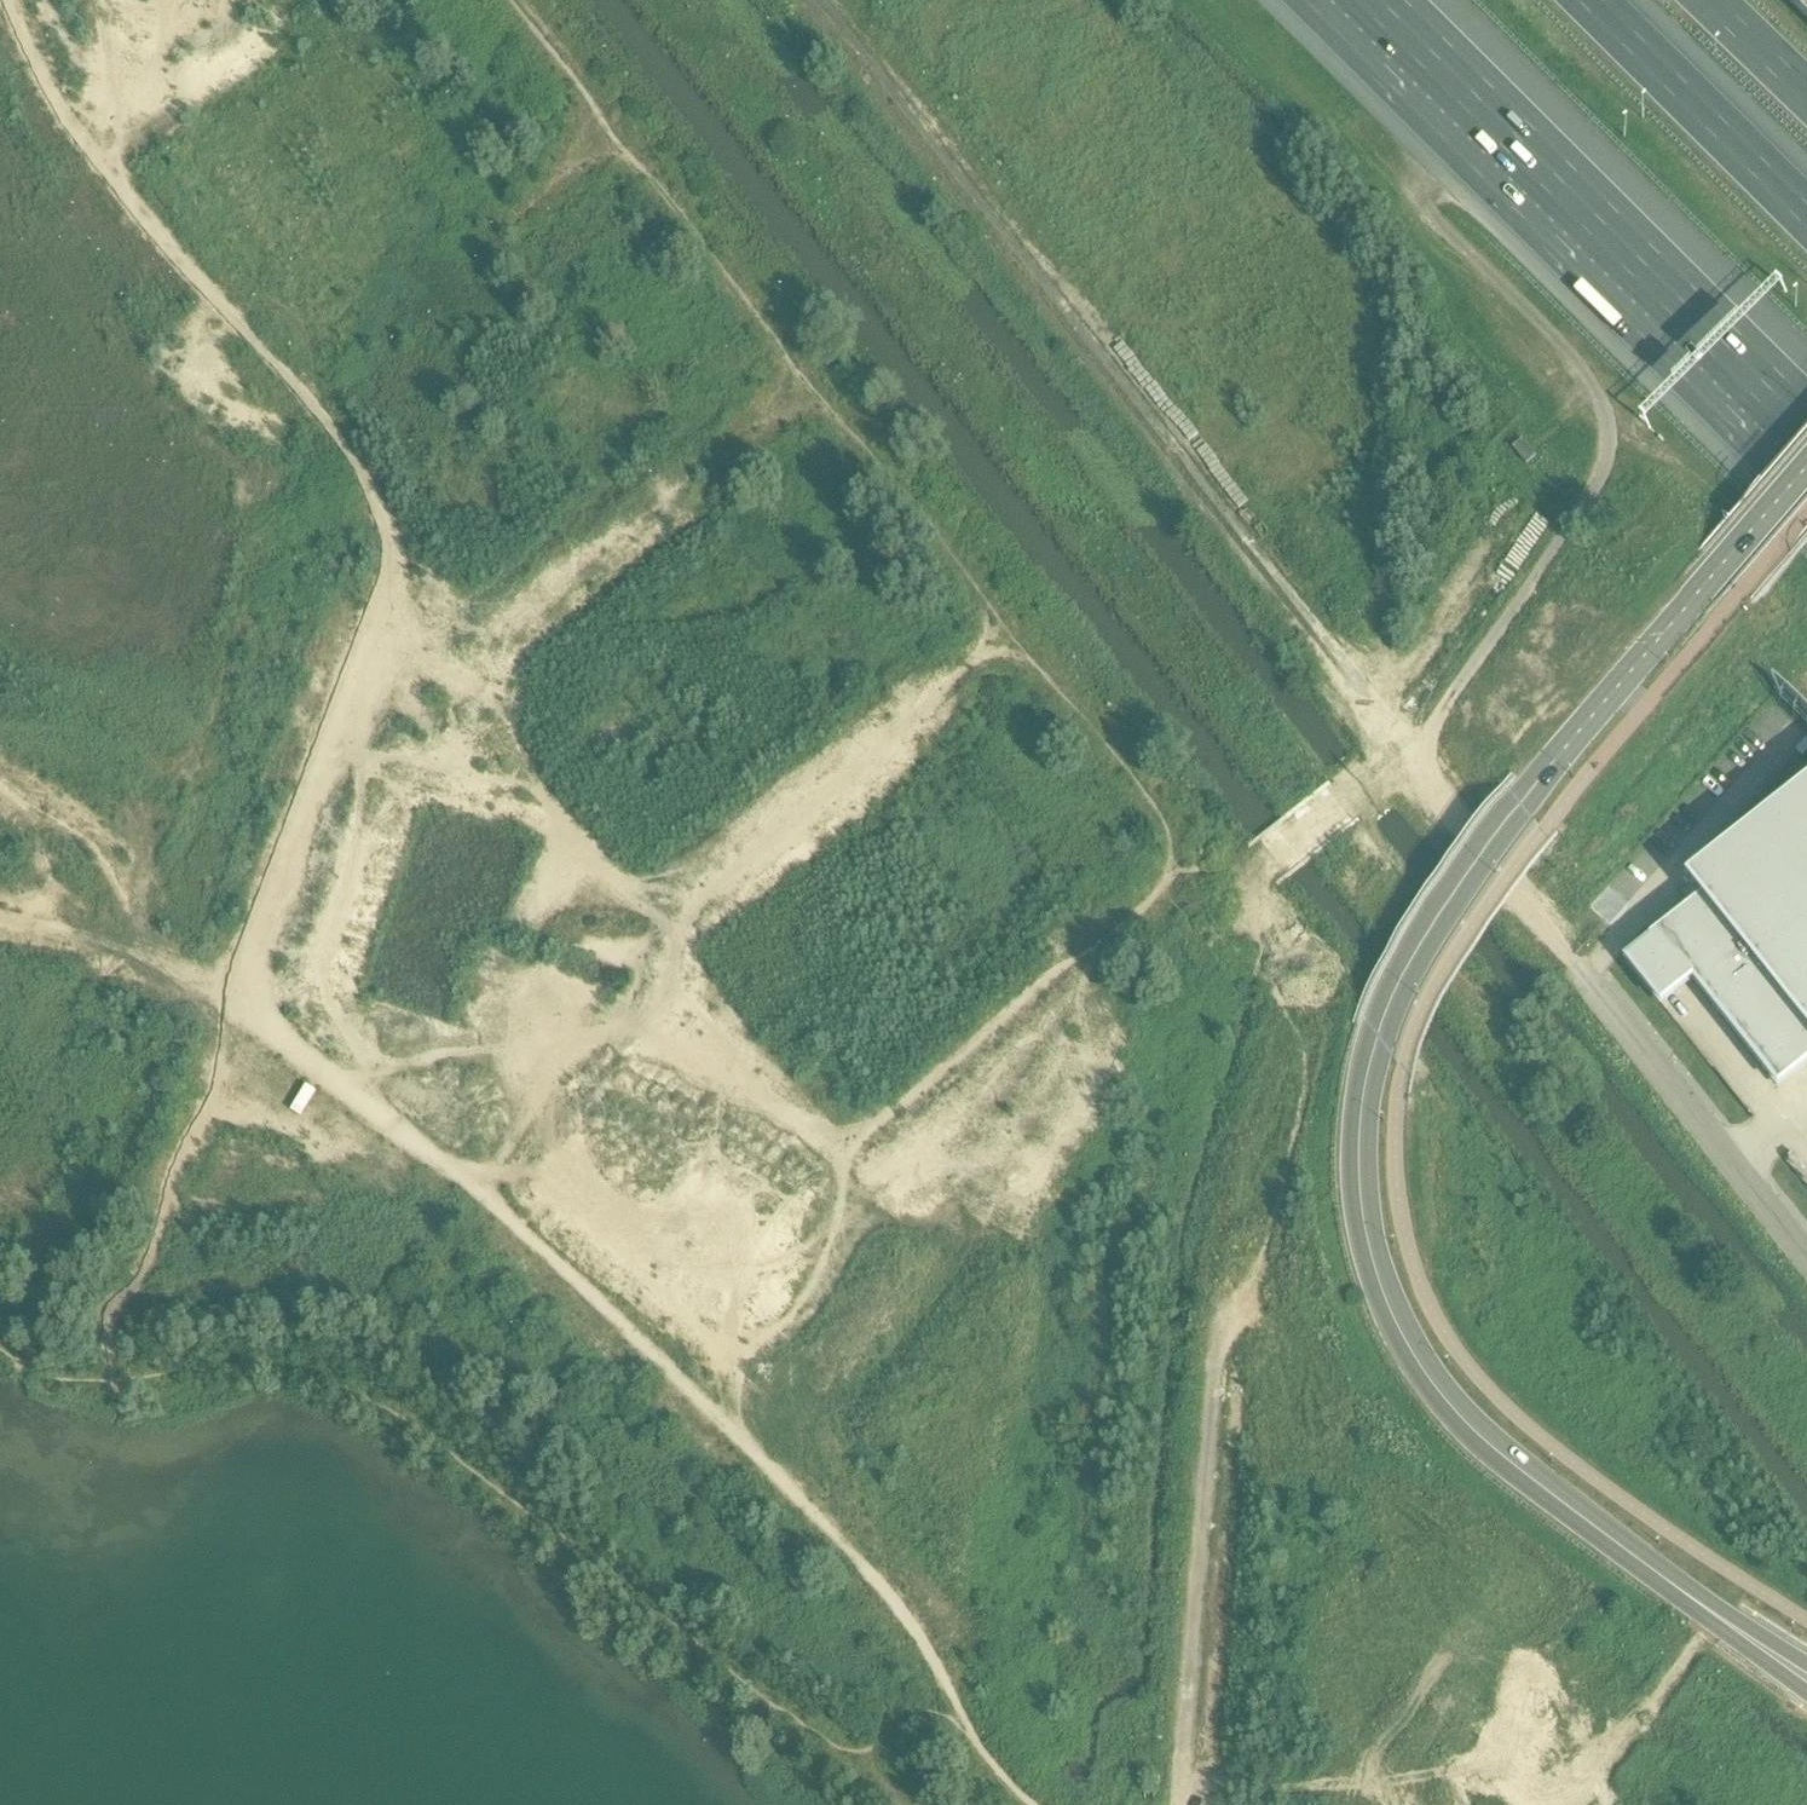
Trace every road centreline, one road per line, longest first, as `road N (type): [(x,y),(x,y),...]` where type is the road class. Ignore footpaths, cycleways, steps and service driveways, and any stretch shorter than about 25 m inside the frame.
road 1 (tertiary): [(1721,569),(1531,789),(1445,909),(1378,1040),(1358,1156),(1387,1293),(1439,1387),(1529,1475),(1783,1663)]
road 2 (track): [(240,998),(479,1185),(737,1437),(896,1608),(956,1711),(1035,1804)]
road 3 (unclassified): [(943,1288),(1356,1804)]
road 4 (unclassified): [(1806,1259),(1412,753)]
road 5 (residential): [(439,667),(393,717),(224,1250)]
road 6 (motorway): [(1367,0),(1806,437)]
road 7 (residential): [(681,962),(632,1006),(522,1404)]
road 8 (residential): [(823,391),(439,667)]
road 9 (unclassified): [(1206,865),(847,1169)]
road 10 (residential): [(246,416),(619,132)]
road 11 (residential): [(1016,637),(655,930)]
road 12 (residential): [(597,1481),(693,1155),(776,1079)]
road 13 (residential): [(224,1250),(285,1258),(387,1297),(484,1367),(522,1404)]
road 14 (residential): [(439,667),(655,930)]
road 15 (residential): [(619,132),(823,391)]
road 16 (motorway): [(1806,224),(1580,0)]
road 17 (residential): [(246,416),(439,667)]
road 18 (residential): [(823,391),(1016,637)]
road 19 (residential): [(307,0),(67,182)]
road 20 (residential): [(1016,637),(1206,865)]
road 21 (residential): [(67,182),(246,416)]
road 22 (residential): [(943,1288),(859,1563)]
road 23 (residential): [(597,1481),(859,1563)]
road 24 (unclassified): [(1206,865),(1261,865),(1412,753)]
road 25 (residential): [(859,1563),(808,1730)]
road 26 (residential): [(67,182),(40,208),(0,334)]
road 27 (residential): [(515,0),(619,132)]
road 28 (unclassified): [(847,1169),(943,1288)]
road 29 (residential): [(681,962),(776,1079)]
road 30 (motorway): [(1806,98),(1706,0)]
road 31 (tertiary): [(1721,569),(1806,470)]

